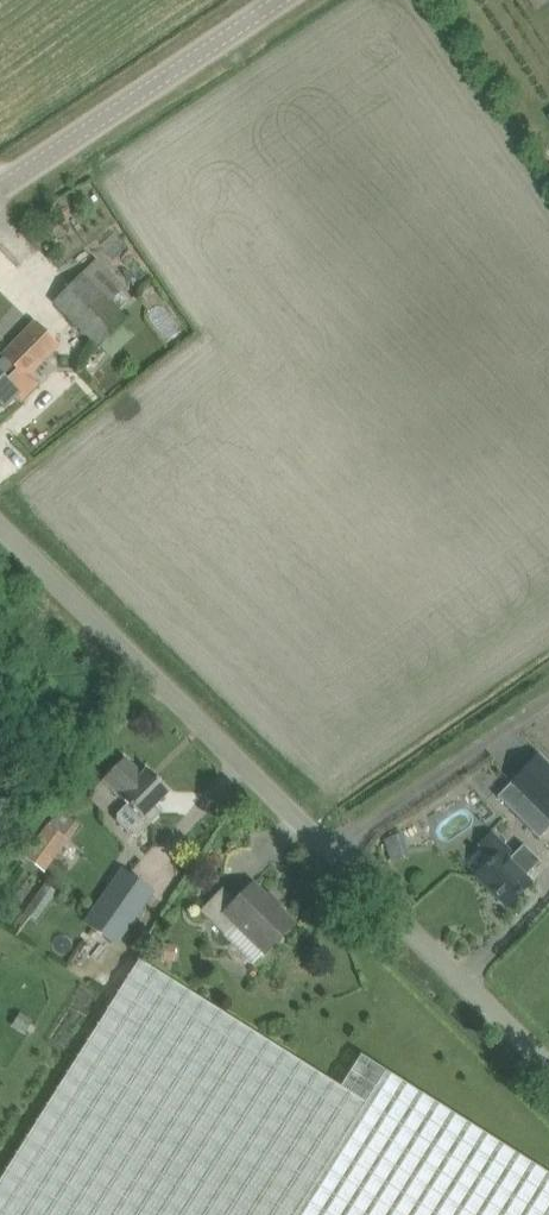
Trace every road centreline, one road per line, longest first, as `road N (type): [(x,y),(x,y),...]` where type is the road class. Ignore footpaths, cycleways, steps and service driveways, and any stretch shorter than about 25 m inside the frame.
road 1 (unclassified): [(548,1070),(0,526)]
road 2 (tertiary): [(0,192),(288,0)]

